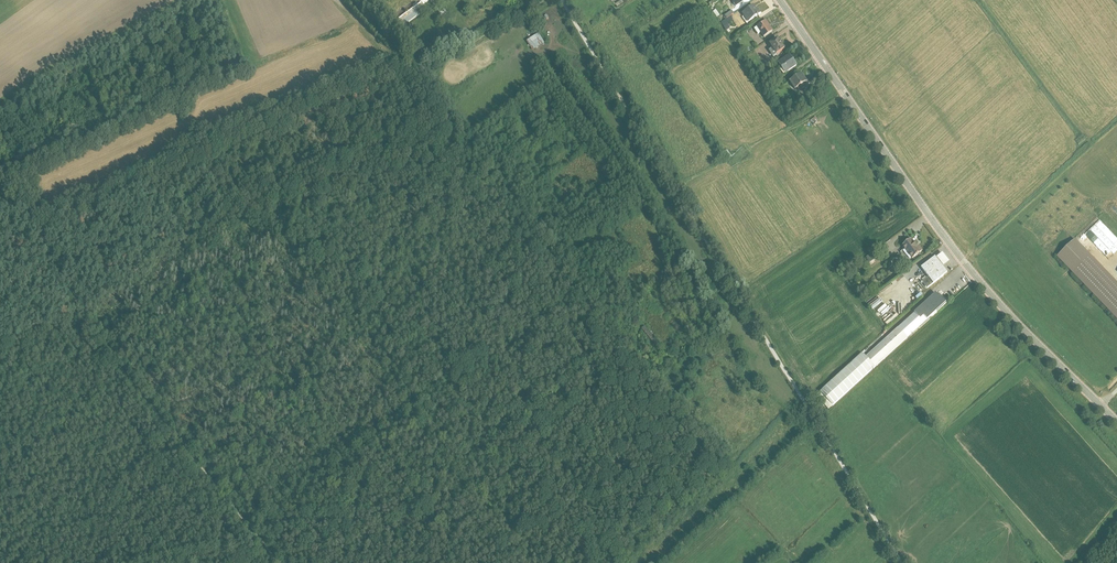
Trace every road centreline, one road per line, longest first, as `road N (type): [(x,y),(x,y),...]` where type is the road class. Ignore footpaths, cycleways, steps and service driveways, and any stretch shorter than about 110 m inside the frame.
road 1 (tertiary): [(1099,405),(974,277),(781,0)]

